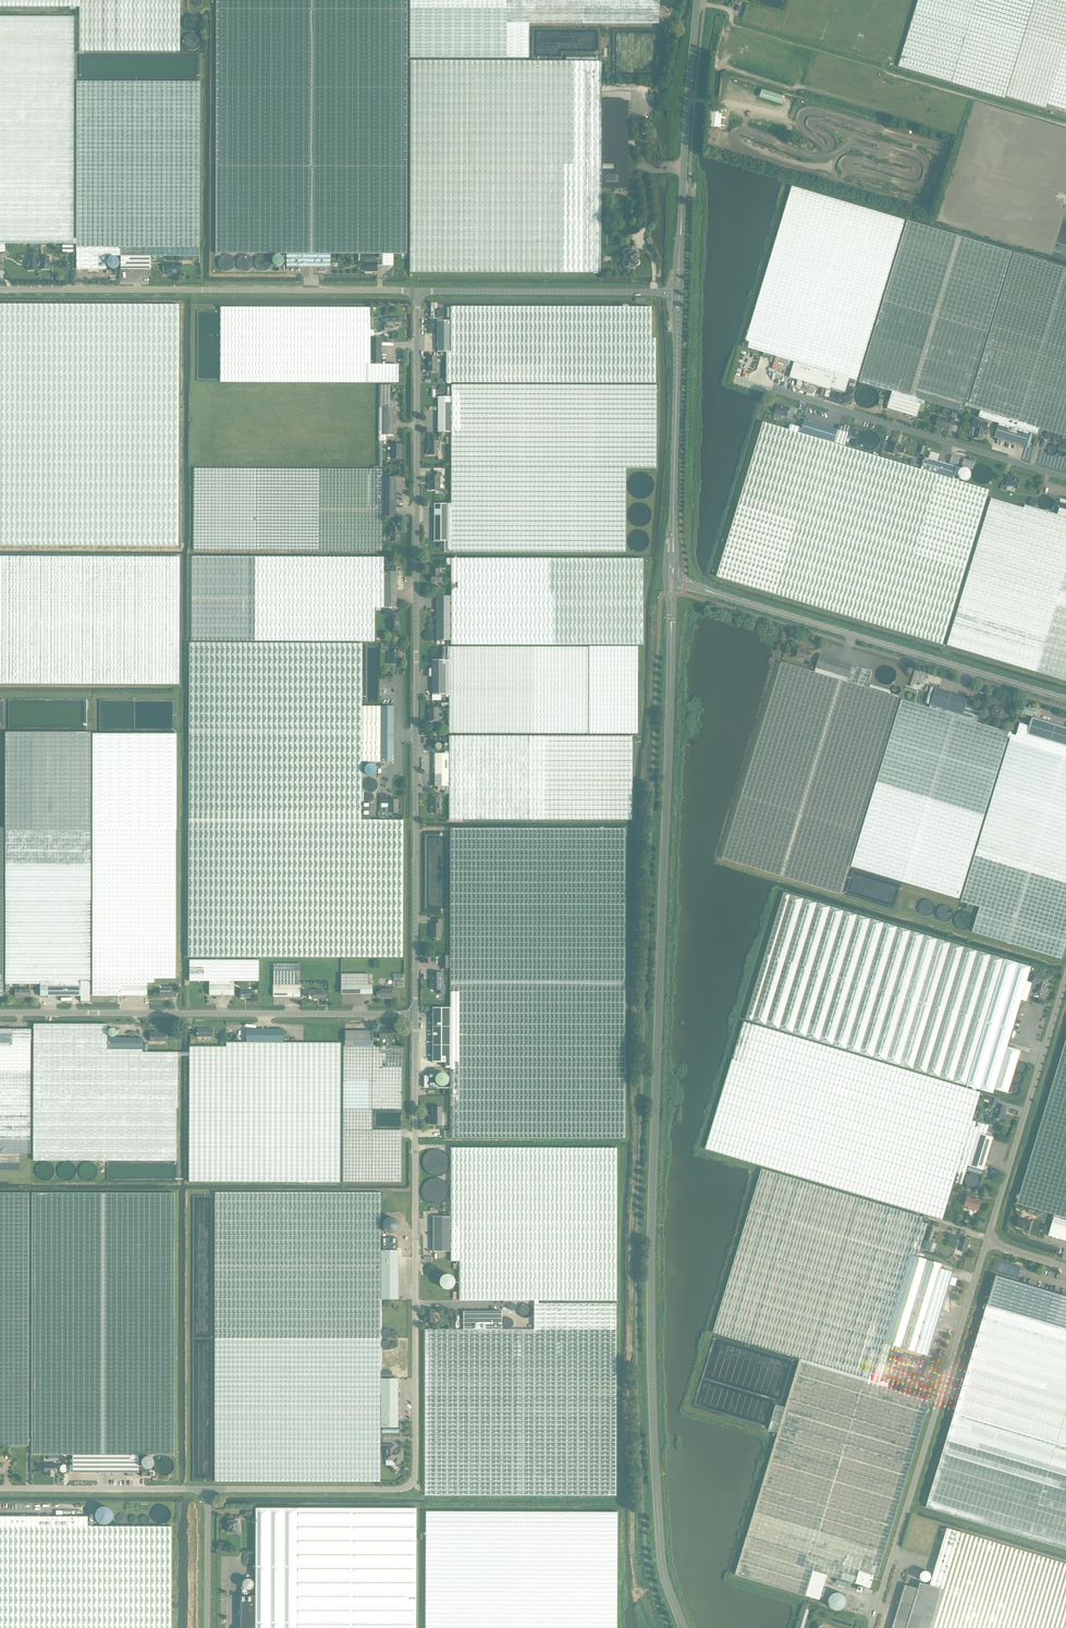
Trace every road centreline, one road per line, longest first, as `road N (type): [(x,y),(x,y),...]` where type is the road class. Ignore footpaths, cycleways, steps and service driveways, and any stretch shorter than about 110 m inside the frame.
road 1 (unclassified): [(416,1015),(418,292)]
road 2 (unclassified): [(209,1490),(412,1483),(416,1015)]
road 3 (unclassified): [(418,292),(0,291)]
road 4 (unclassified): [(0,1014),(416,1015)]
road 5 (unclassified): [(871,1627),(986,1242)]
road 6 (tertiary): [(1065,699),(704,589)]
road 7 (unclassified): [(1065,477),(774,390)]
road 8 (unclassified): [(986,1242),(1065,978)]
road 9 (unclassified): [(418,292),(678,291)]
road 10 (tertiary): [(672,546),(678,291)]
road 11 (tertiary): [(681,231),(698,0)]
road 12 (unclassified): [(0,1489),(209,1490)]
road 13 (track): [(886,72),(1065,126)]
road 14 (unclassified): [(209,1490),(208,1627)]

